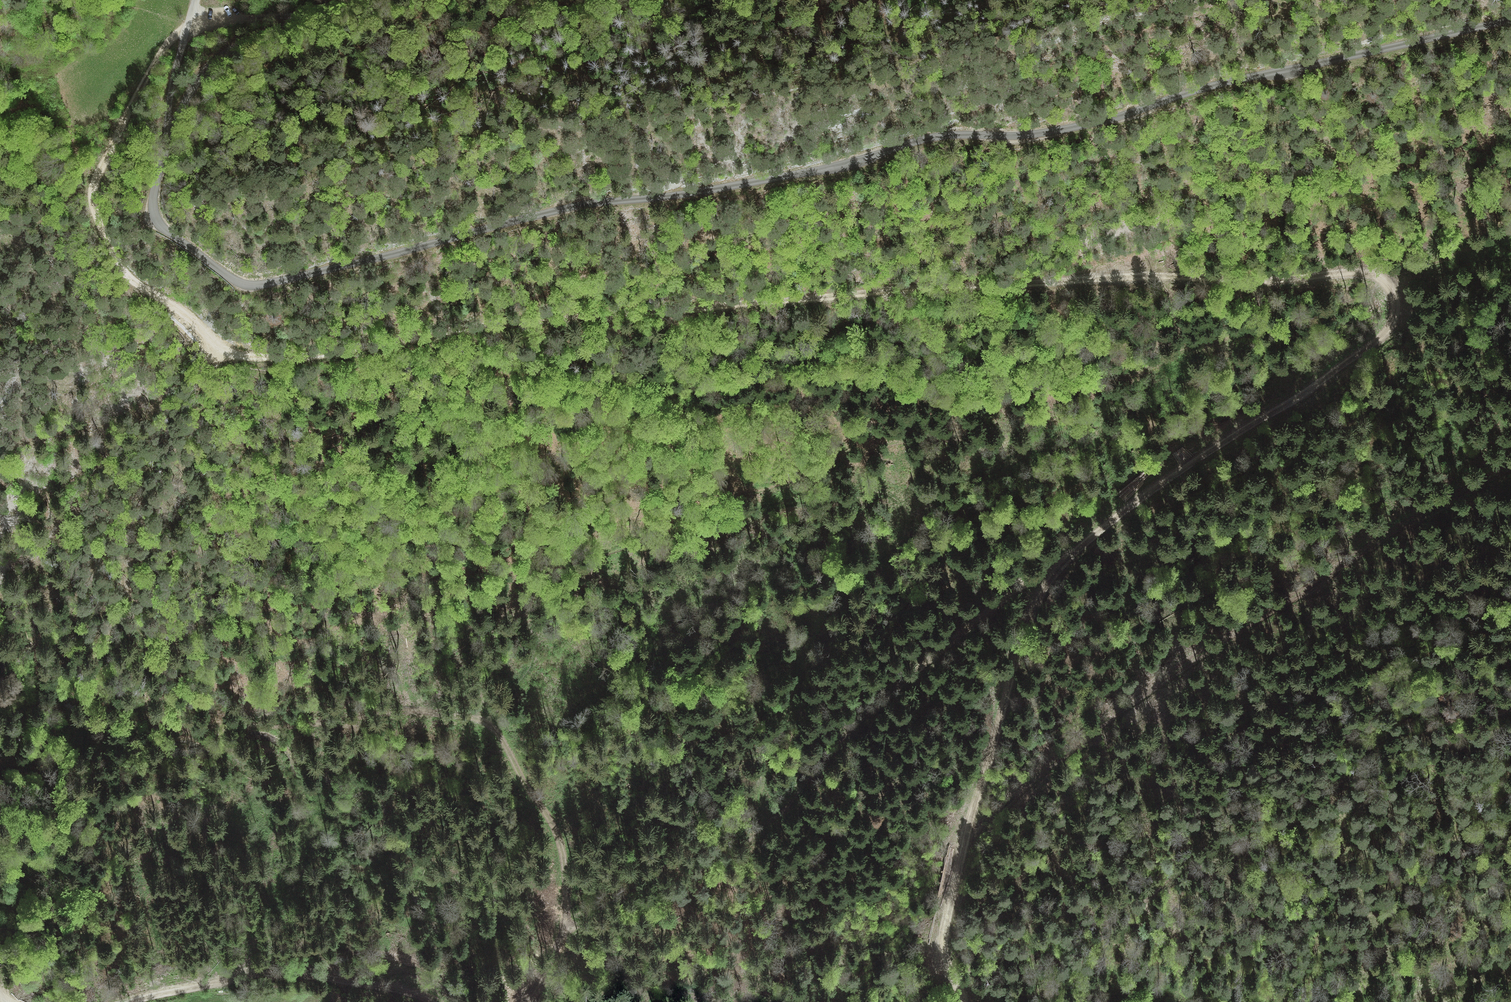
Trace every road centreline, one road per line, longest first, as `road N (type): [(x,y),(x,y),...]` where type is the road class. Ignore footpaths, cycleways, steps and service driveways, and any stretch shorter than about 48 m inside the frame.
road 1 (track): [(1058,567),(1168,478),(1372,343),(1398,317),(1391,283),(1364,270),(1237,280),(1121,271),(511,320),(309,355),(239,356),(125,272),(91,208),(96,177),(131,105),(187,25)]
road 2 (unclassified): [(363,0),(235,47),(204,70),(183,105),(158,175),(156,217),(240,282),(263,284),(584,204),(828,168),(933,137),(1035,134),(1095,123),(1208,87),(1510,21)]
road 3 (track): [(557,563),(821,494),(902,496),(908,520),(901,537),(823,621),(759,797)]
road 4 (track): [(967,827),(1140,695),(1382,538),(1510,466)]
road 5 (track): [(566,931),(562,844),(491,725),(399,711),(254,724)]
road 6 (track): [(944,959),(949,896),(1019,639),(1058,567)]
road 7 (track): [(759,797),(769,814),(778,812),(840,739),(941,648),(1058,567)]
road 8 (track): [(130,1001),(297,973),(428,1001)]
road 9 (track): [(1343,809),(1340,827),(1360,898),(1382,944),(1412,974),(1457,986)]
road 10 (track): [(1510,703),(1343,809)]
road 11 (track): [(342,8),(187,25)]
road 12 (track): [(1385,280),(1510,229)]
road 13 (track): [(187,25),(164,152)]

